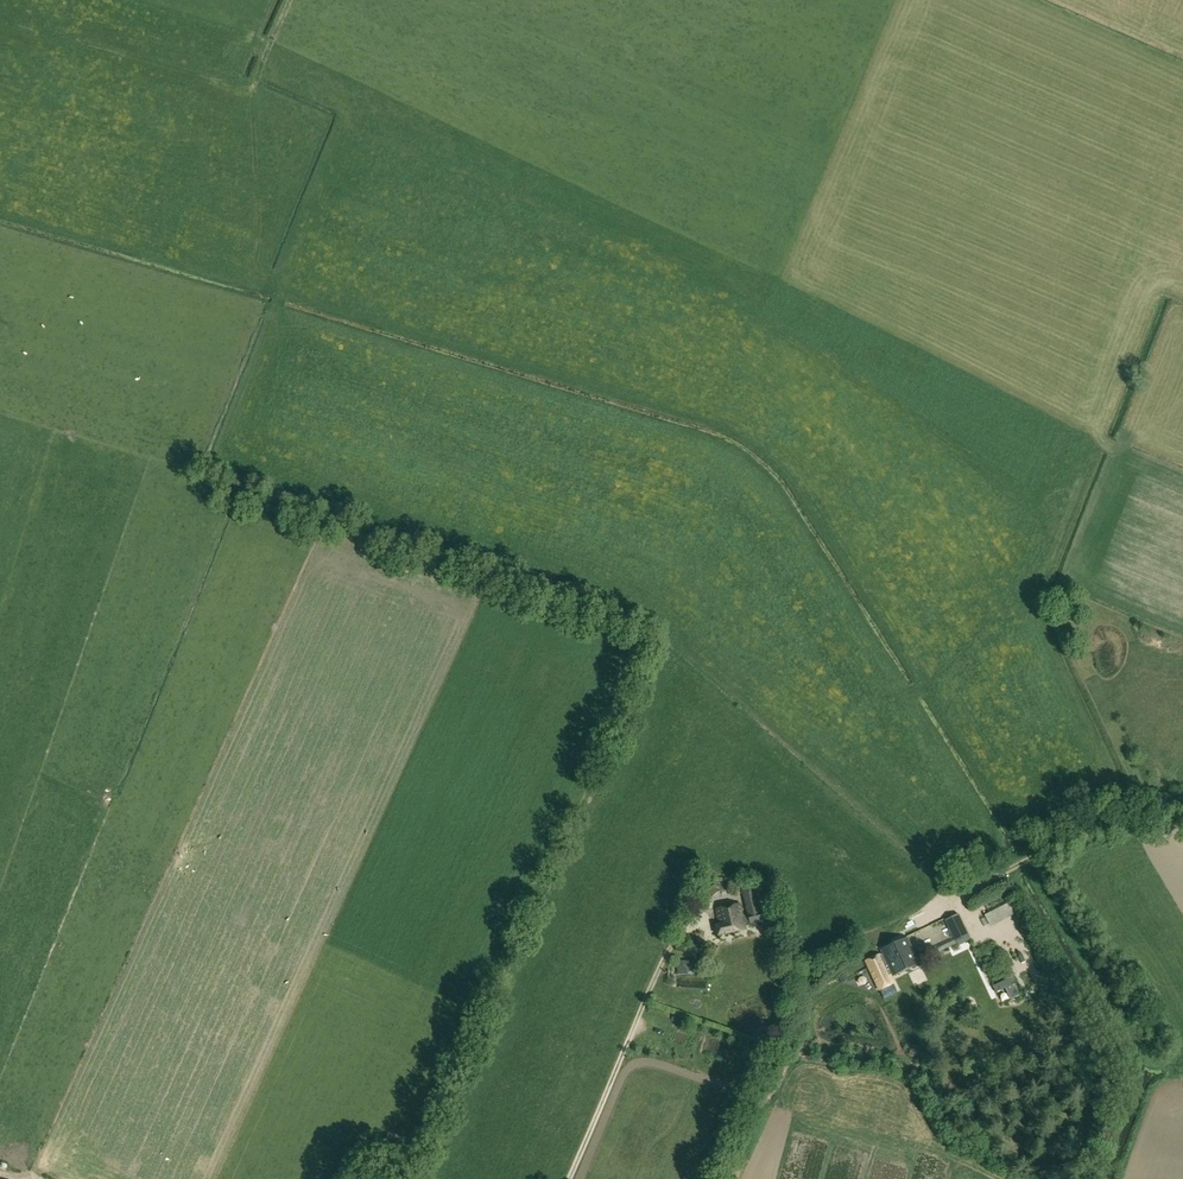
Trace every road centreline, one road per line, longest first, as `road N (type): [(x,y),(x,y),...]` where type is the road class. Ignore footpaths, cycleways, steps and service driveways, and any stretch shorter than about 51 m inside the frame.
road 1 (unclassified): [(952,897),(1120,820),(1182,815)]

